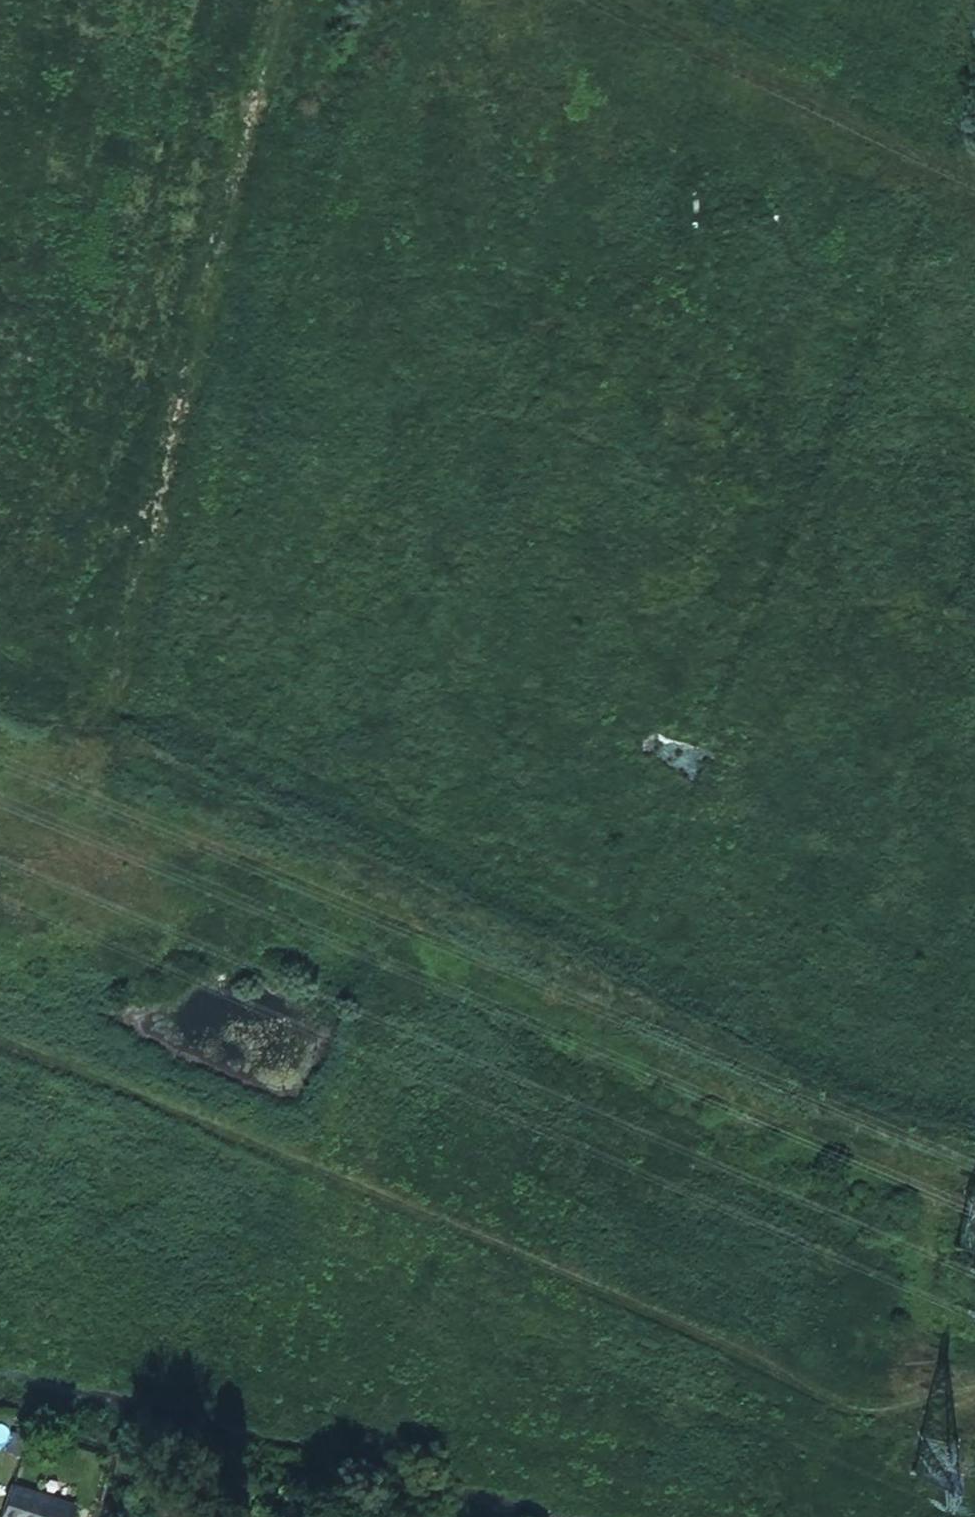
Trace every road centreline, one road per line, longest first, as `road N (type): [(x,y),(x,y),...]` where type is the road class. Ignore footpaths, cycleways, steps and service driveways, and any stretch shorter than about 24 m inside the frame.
road 1 (track): [(0,1041),(890,1412),(974,1378)]

